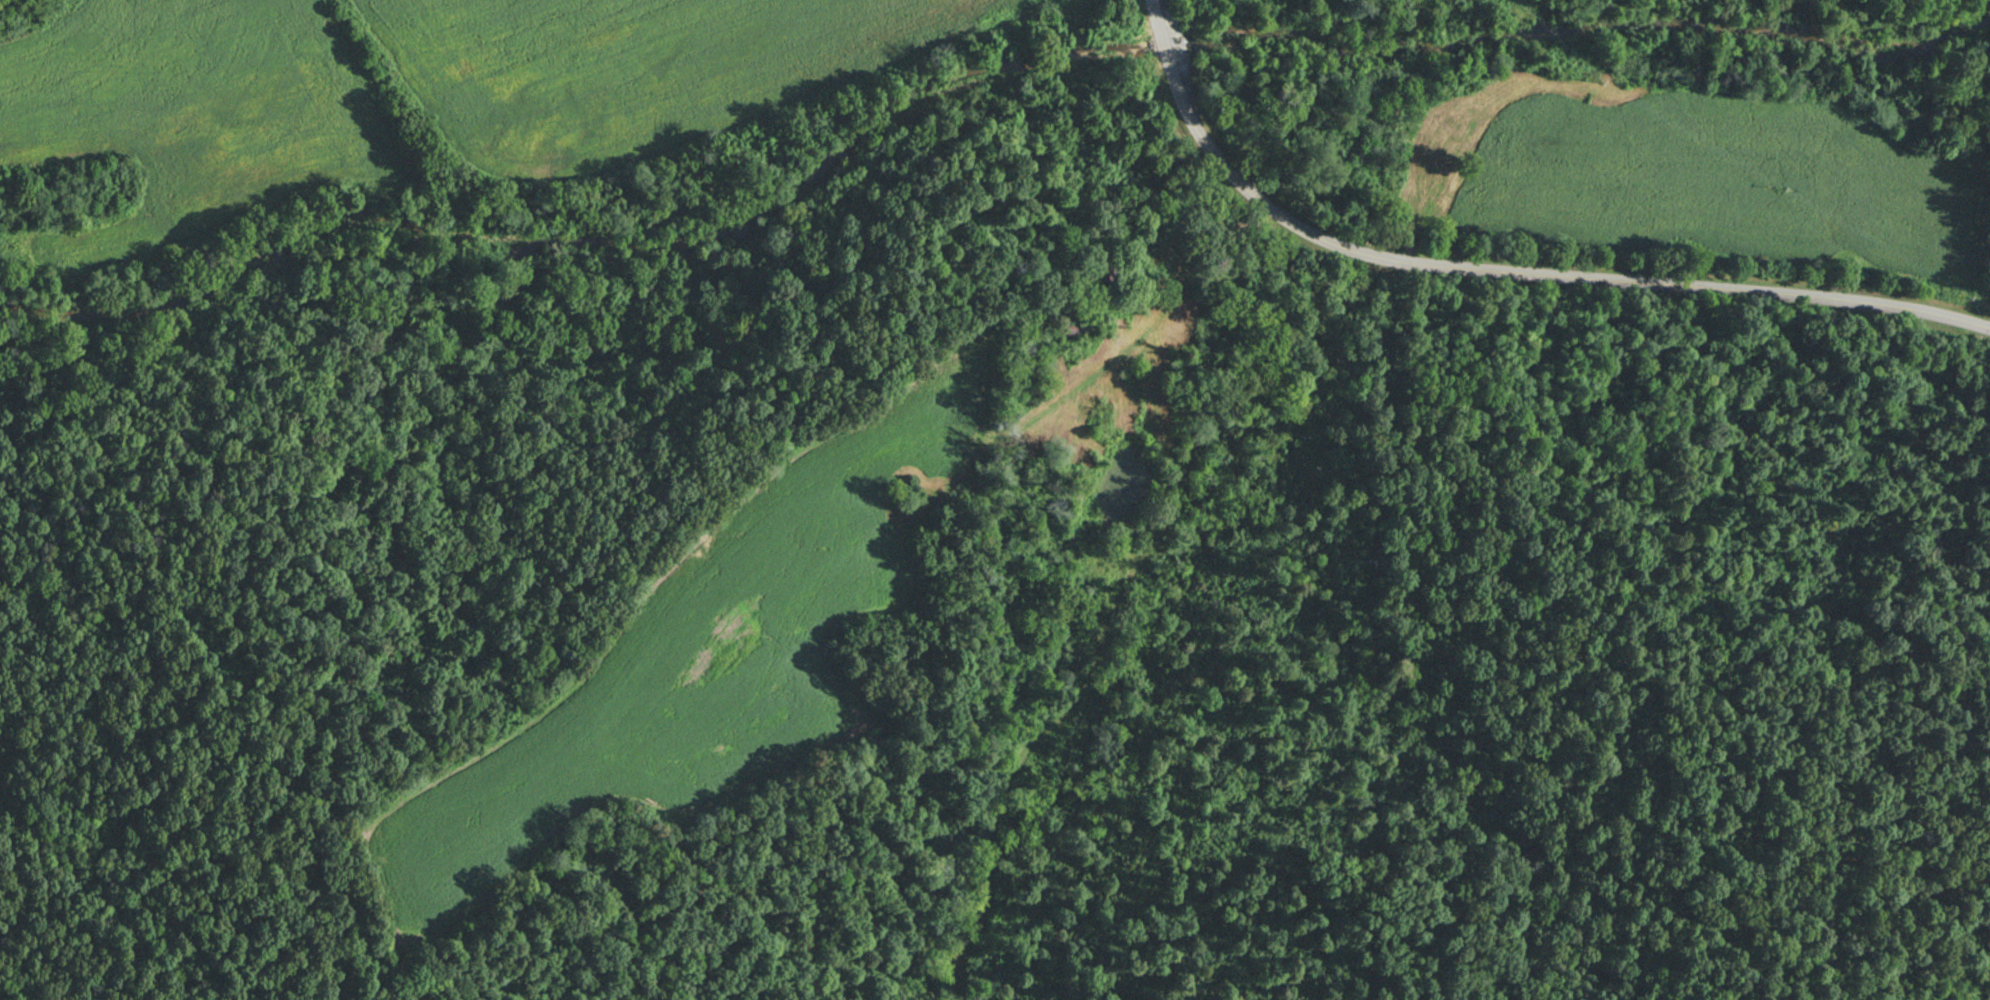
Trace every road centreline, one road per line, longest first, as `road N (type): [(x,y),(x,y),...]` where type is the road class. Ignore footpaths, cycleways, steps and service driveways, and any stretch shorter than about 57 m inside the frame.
road 1 (tertiary): [(1989,332),(1852,301),(1430,267),(1321,244),(1260,206),(1203,142),(1150,0)]

